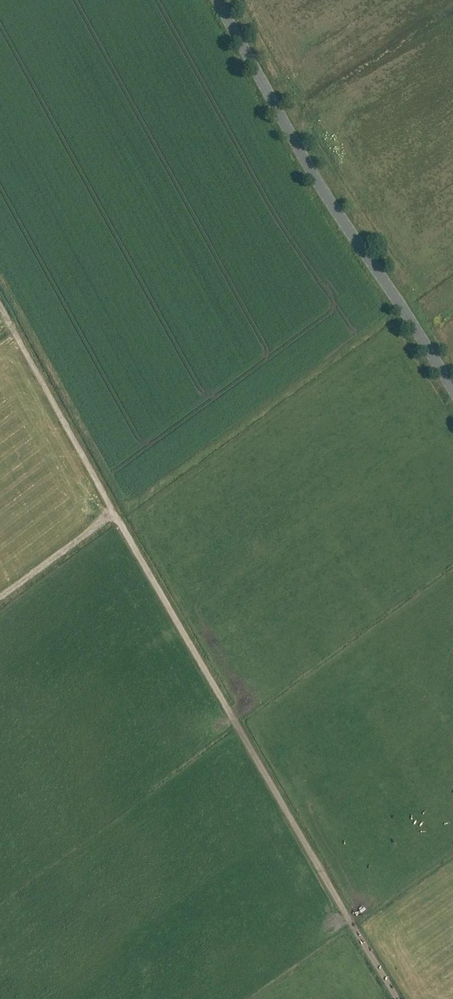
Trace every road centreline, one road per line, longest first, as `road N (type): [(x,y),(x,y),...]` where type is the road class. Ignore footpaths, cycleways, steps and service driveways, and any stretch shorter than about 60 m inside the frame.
road 1 (track): [(398,998),(0,307)]
road 2 (tertiary): [(452,391),(300,150),(217,0)]
road 3 (track): [(113,513),(0,597)]

